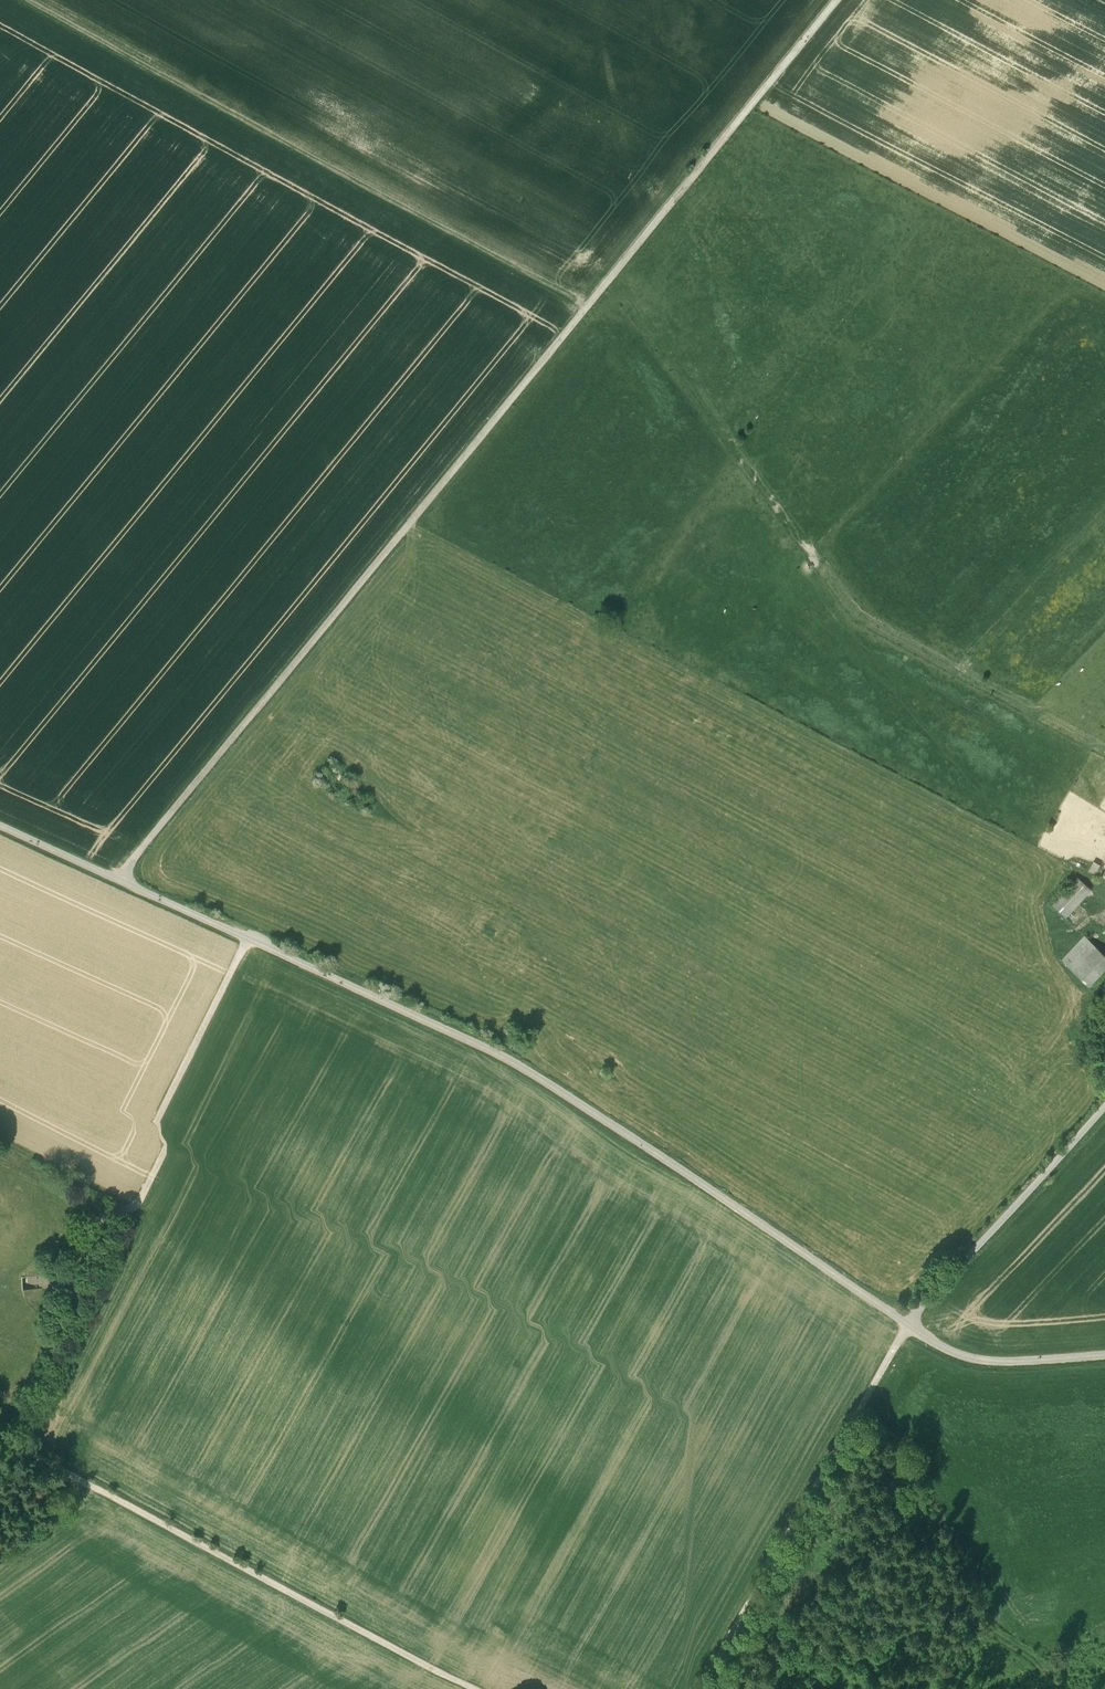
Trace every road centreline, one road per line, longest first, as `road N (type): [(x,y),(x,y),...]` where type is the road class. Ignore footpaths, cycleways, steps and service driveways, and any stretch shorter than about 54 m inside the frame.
road 1 (track): [(838,0),(117,880)]
road 2 (unclassified): [(908,1325),(787,1236),(512,1059),(0,827)]
road 3 (track): [(540,1688),(82,1441)]
road 4 (track): [(908,1325),(698,1688)]
road 5 (unclassified): [(1104,1107),(908,1325)]
road 6 (unclassified): [(1104,1355),(990,1360),(942,1347),(908,1325)]

